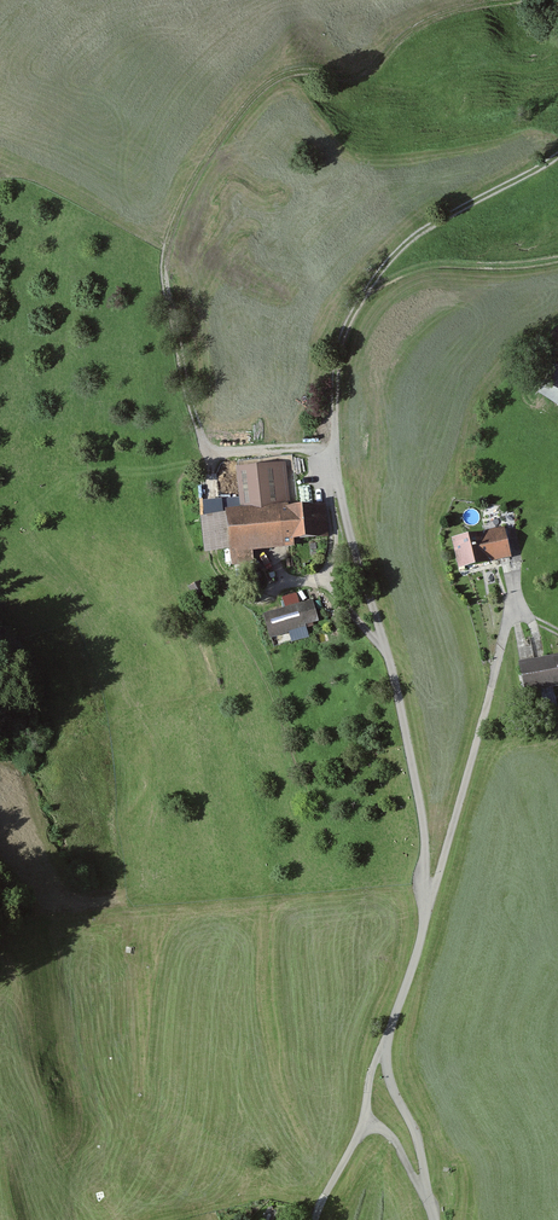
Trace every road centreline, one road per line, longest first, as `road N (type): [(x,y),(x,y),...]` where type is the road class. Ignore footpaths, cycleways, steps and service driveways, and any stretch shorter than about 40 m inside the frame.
road 1 (track): [(328,474),(315,453),(211,445),(174,307),(176,222),(233,129),(282,78),(298,72),(327,88),(353,85),(413,36),(485,24),(547,0)]
road 2 (unclassified): [(335,411),(350,524),(418,805),(424,899)]
road 3 (track): [(557,155),(429,226),(389,260),(343,333),(335,411)]
road 4 (unclassified): [(521,582),(424,899)]
road 5 (track): [(362,297),(423,265),(557,262)]
road 6 (unclassified): [(384,1045),(393,1084),(423,1141),(431,1207)]
road 7 (unclassified): [(424,899),(418,956),(384,1045)]
road 8 (track): [(325,587),(339,528),(328,474),(338,464)]

